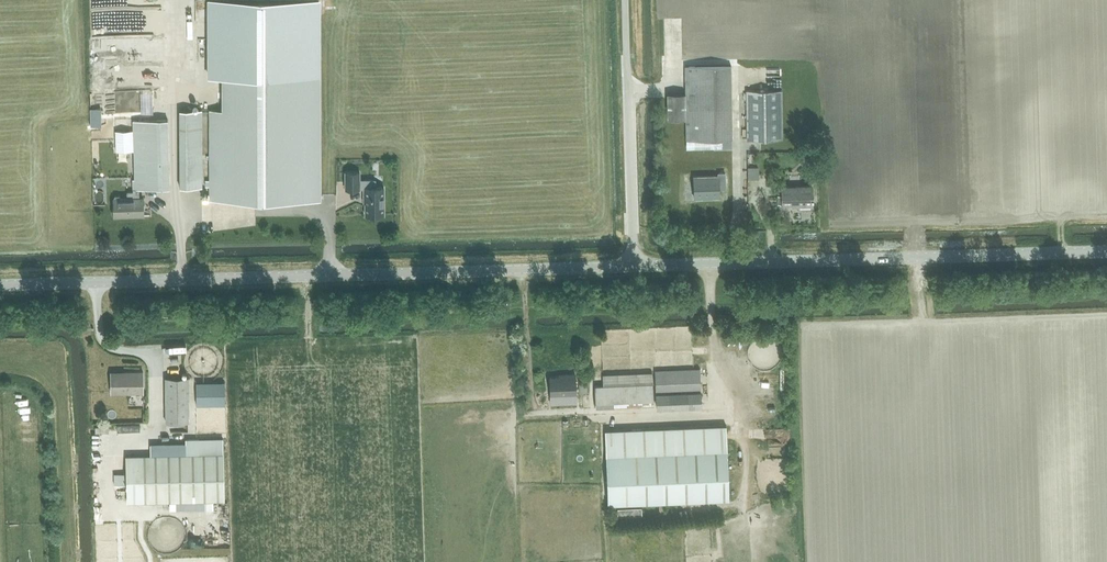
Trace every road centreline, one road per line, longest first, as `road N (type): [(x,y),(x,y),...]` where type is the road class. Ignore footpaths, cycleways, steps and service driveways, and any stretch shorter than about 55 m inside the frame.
road 1 (unclassified): [(0,286),(1106,254)]

